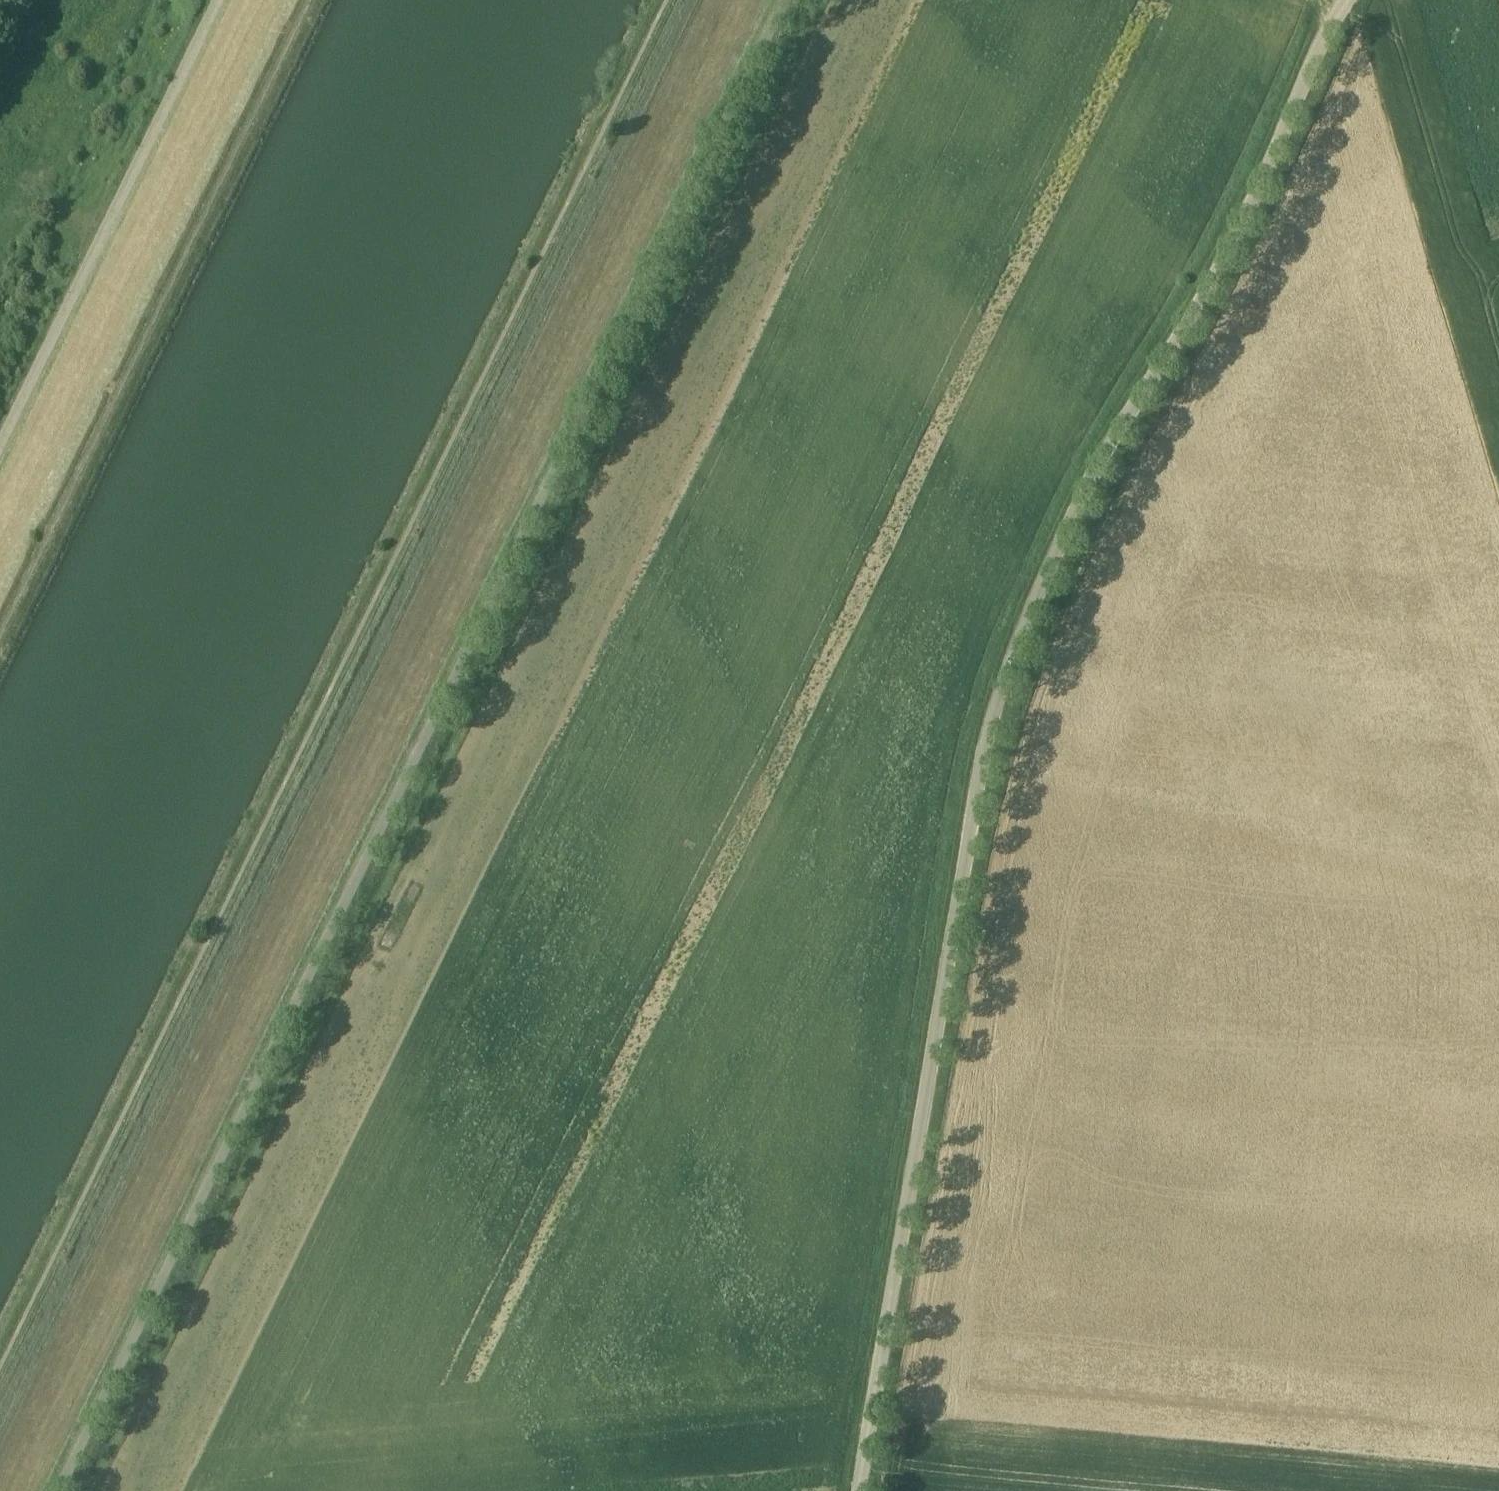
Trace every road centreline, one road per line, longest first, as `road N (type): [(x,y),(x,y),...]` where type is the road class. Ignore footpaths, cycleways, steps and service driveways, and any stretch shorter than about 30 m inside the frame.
road 1 (unclassified): [(56,1490),(787,0)]
road 2 (unclassified): [(857,1490),(985,722),(1100,446),(1341,0)]
road 3 (unclassified): [(0,447),(218,0)]

